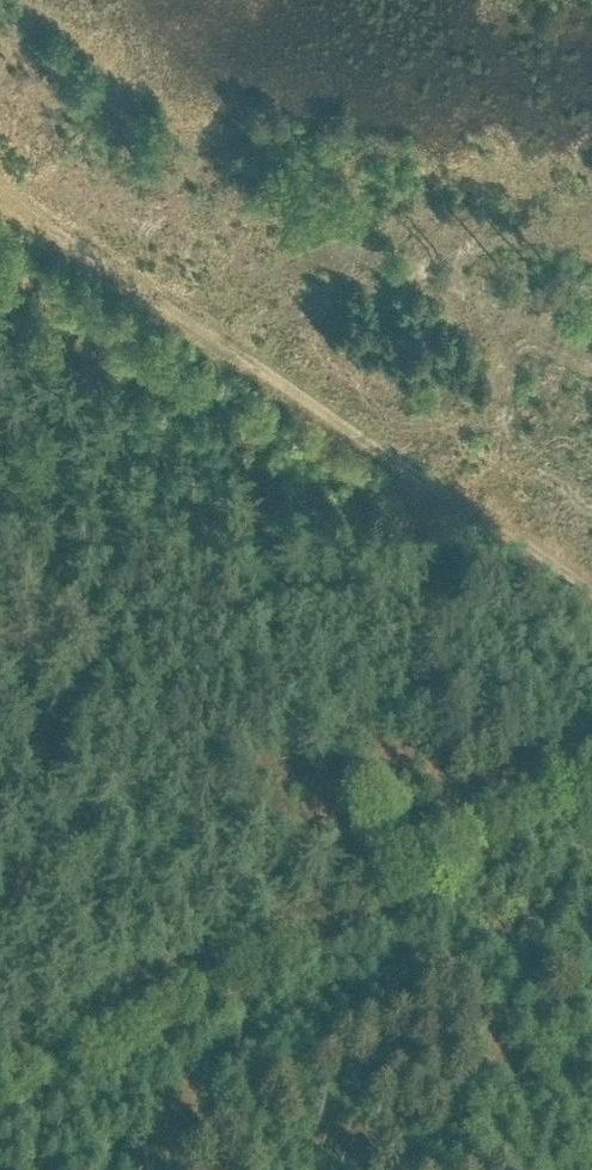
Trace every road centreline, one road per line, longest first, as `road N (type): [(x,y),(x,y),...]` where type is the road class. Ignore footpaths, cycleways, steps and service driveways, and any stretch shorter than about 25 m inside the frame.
road 1 (track): [(591,597),(0,195)]
road 2 (track): [(0,1136),(591,819)]

